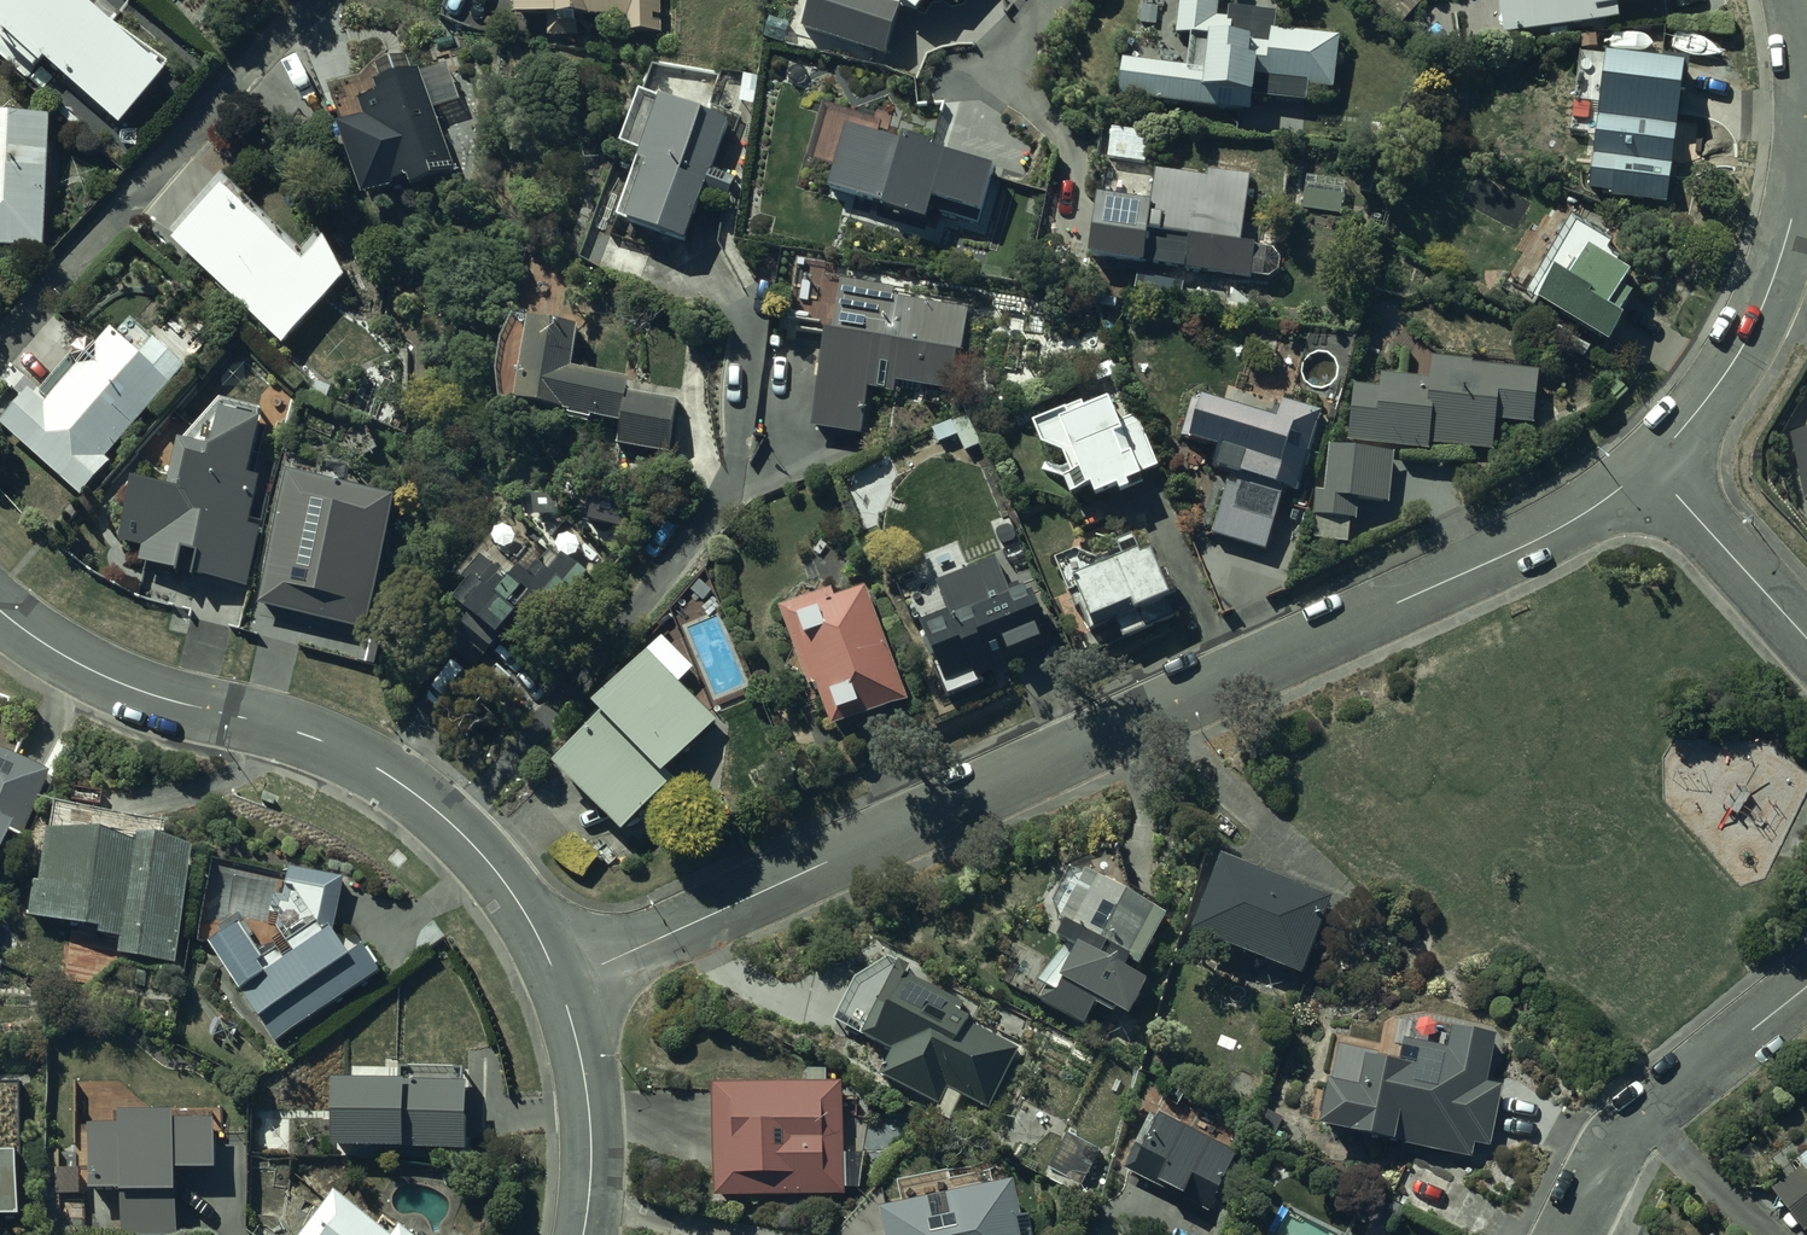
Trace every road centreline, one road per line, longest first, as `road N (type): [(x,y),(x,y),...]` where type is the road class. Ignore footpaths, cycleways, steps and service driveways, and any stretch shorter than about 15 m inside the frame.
road 1 (residential): [(560,984),(1511,553),(1650,467)]
road 2 (residential): [(0,610),(136,690),(300,732),(390,776),(484,856),(518,900),(560,984)]
road 3 (residential): [(1650,467),(1714,391),(1763,309),(1793,221),(1806,107)]
road 4 (residential): [(1569,1234),(1621,1136),(1806,987)]
road 5 (residential): [(560,984),(592,1131),(583,1234)]
road 6 (residential): [(1650,467),(1806,638)]

